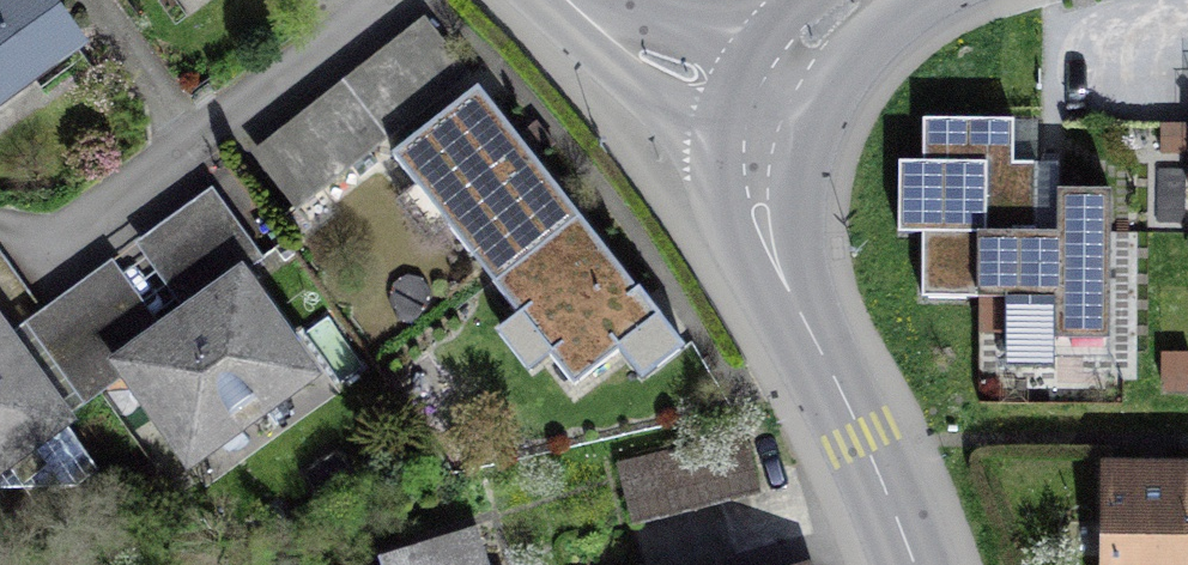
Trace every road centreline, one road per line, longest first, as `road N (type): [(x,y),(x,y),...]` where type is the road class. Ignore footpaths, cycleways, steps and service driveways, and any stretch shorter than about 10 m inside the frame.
road 1 (unclassified): [(914,564),(865,438),(766,239),(754,165),(764,108)]
road 2 (unclassified): [(764,108),(650,58),(569,0)]
road 3 (unclassified): [(764,108),(815,34),(860,0)]

